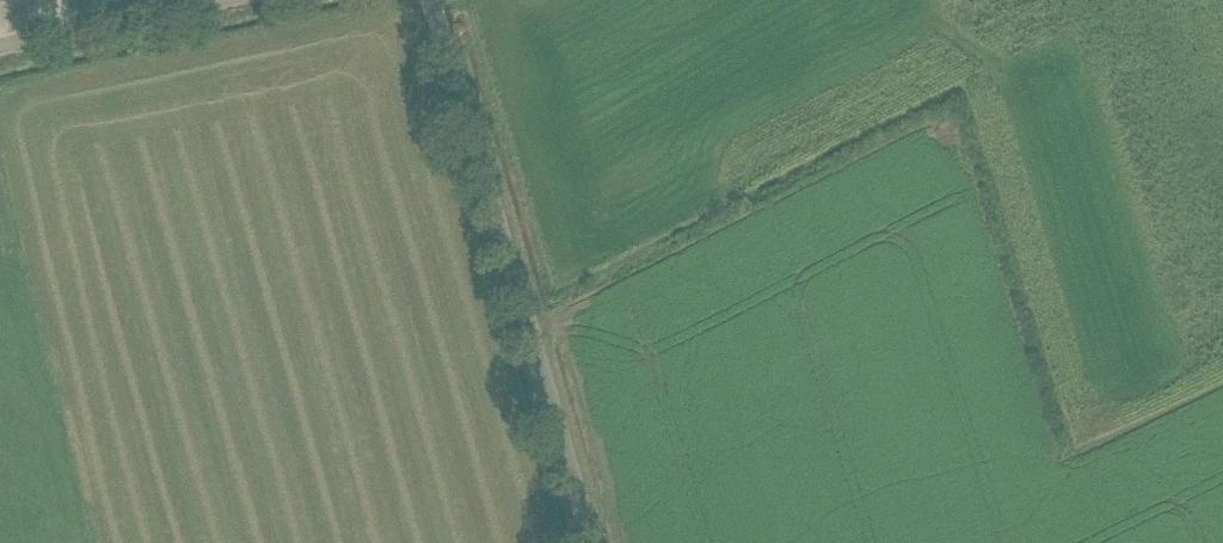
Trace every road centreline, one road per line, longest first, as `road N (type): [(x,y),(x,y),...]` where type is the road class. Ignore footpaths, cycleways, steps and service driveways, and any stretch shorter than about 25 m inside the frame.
road 1 (unclassified): [(590,542),(428,0)]
road 2 (unclassified): [(0,42),(189,0)]

